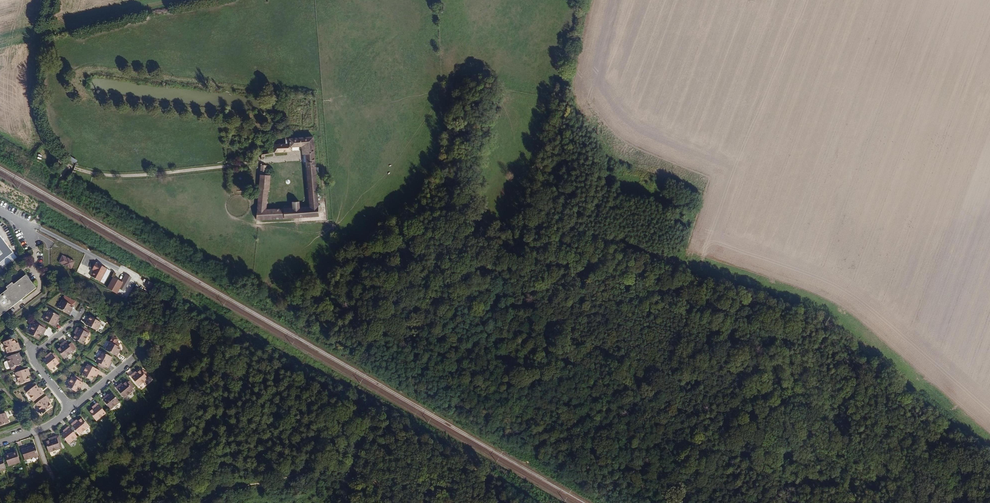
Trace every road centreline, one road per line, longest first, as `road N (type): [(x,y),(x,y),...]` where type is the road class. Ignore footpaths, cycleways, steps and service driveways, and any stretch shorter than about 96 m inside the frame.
road 1 (track): [(228,165),(126,177),(60,159),(33,104),(53,0)]
road 2 (track): [(416,502),(363,470),(324,463),(225,489),(203,502)]
road 3 (residential): [(70,408),(31,349),(81,314)]
road 4 (track): [(50,13),(76,23),(170,0)]

